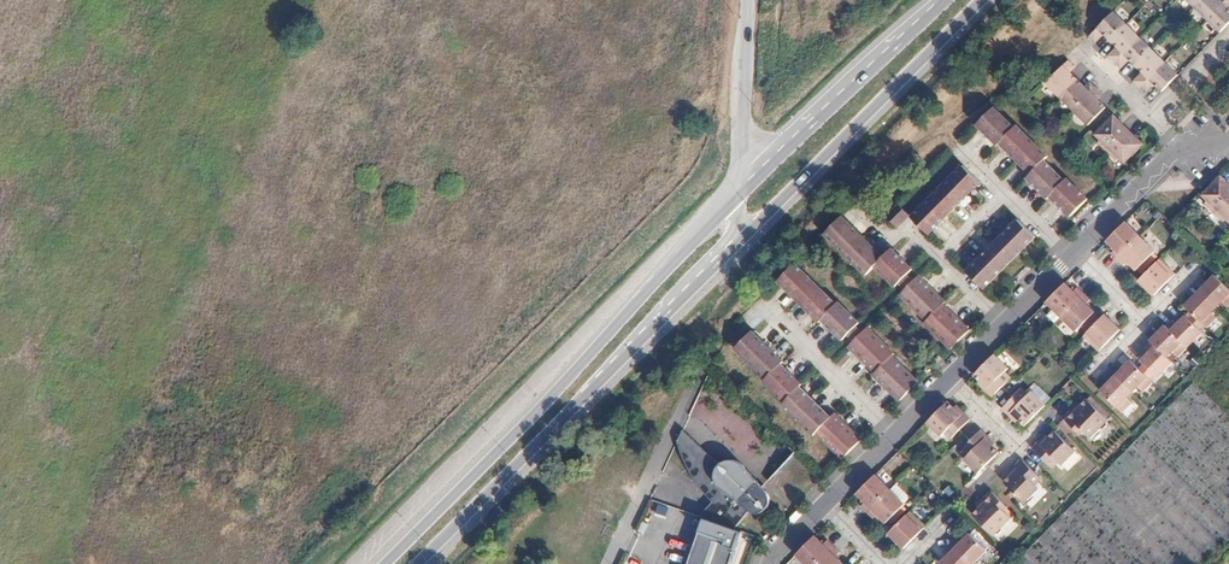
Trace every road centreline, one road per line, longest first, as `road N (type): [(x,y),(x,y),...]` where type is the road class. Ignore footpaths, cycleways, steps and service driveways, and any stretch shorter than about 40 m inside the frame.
road 1 (residential): [(771,563),(1177,146),(1228,139)]
road 2 (primary): [(742,195),(385,563)]
road 3 (primary): [(419,563),(730,252)]
road 4 (primary): [(730,252),(983,0)]
road 5 (primary): [(949,0),(742,195)]
road 6 (residential): [(695,376),(608,563)]
road 7 (unclassified): [(742,195),(746,0)]

